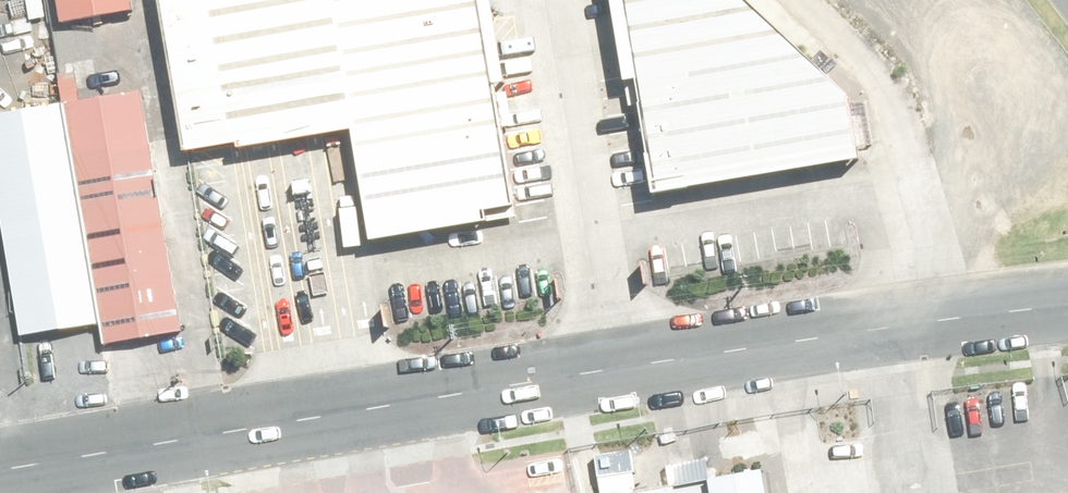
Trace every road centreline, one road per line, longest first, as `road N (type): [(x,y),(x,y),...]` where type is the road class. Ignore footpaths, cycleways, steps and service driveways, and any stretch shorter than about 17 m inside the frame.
road 1 (residential): [(1067,306),(0,472)]

